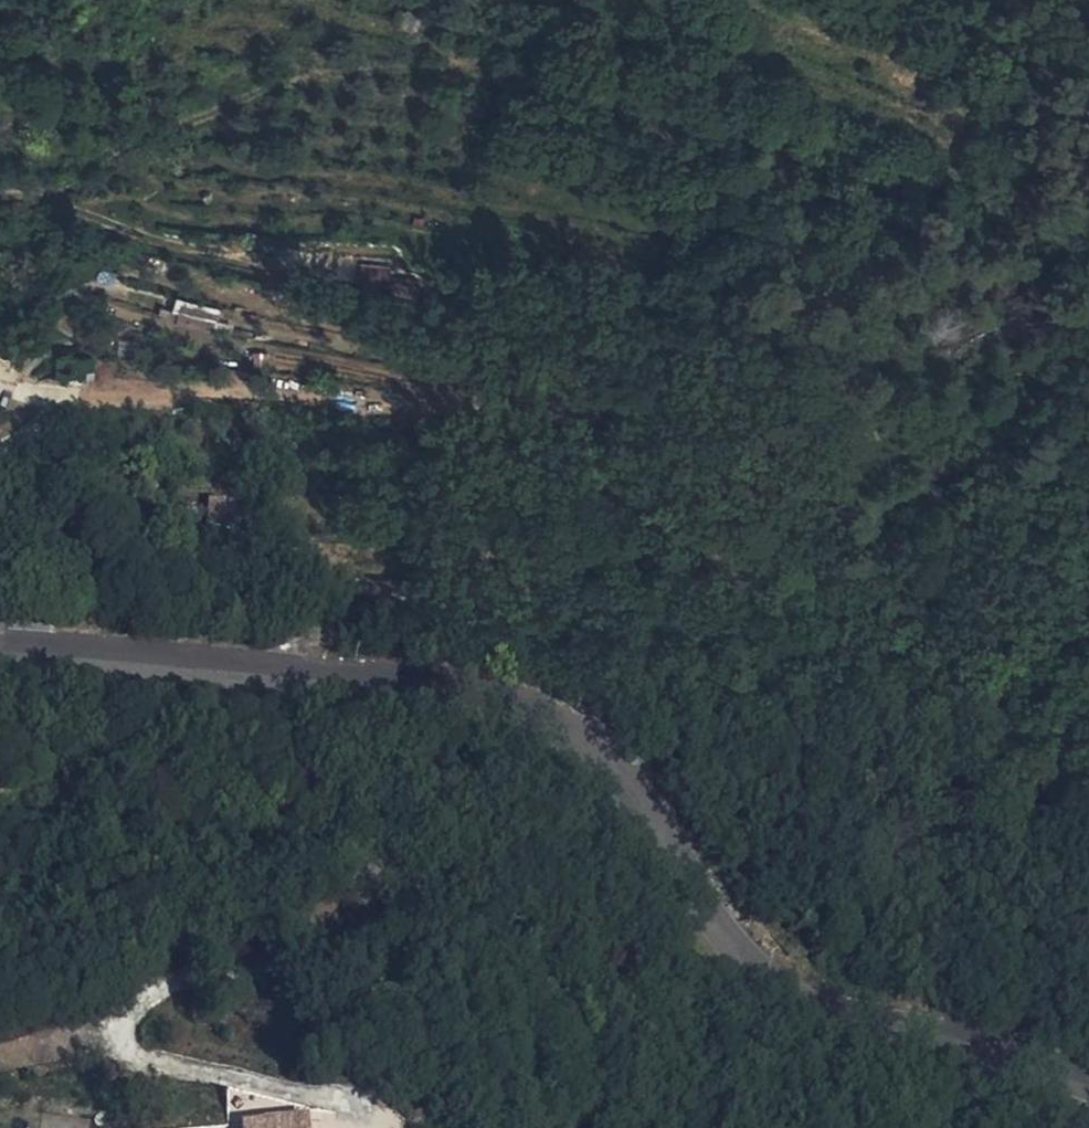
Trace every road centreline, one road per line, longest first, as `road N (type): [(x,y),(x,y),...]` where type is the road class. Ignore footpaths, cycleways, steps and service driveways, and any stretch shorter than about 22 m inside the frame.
road 1 (tertiary): [(0,648),(511,707),(584,741),(621,772),(733,943),(783,981),(1088,1086)]

